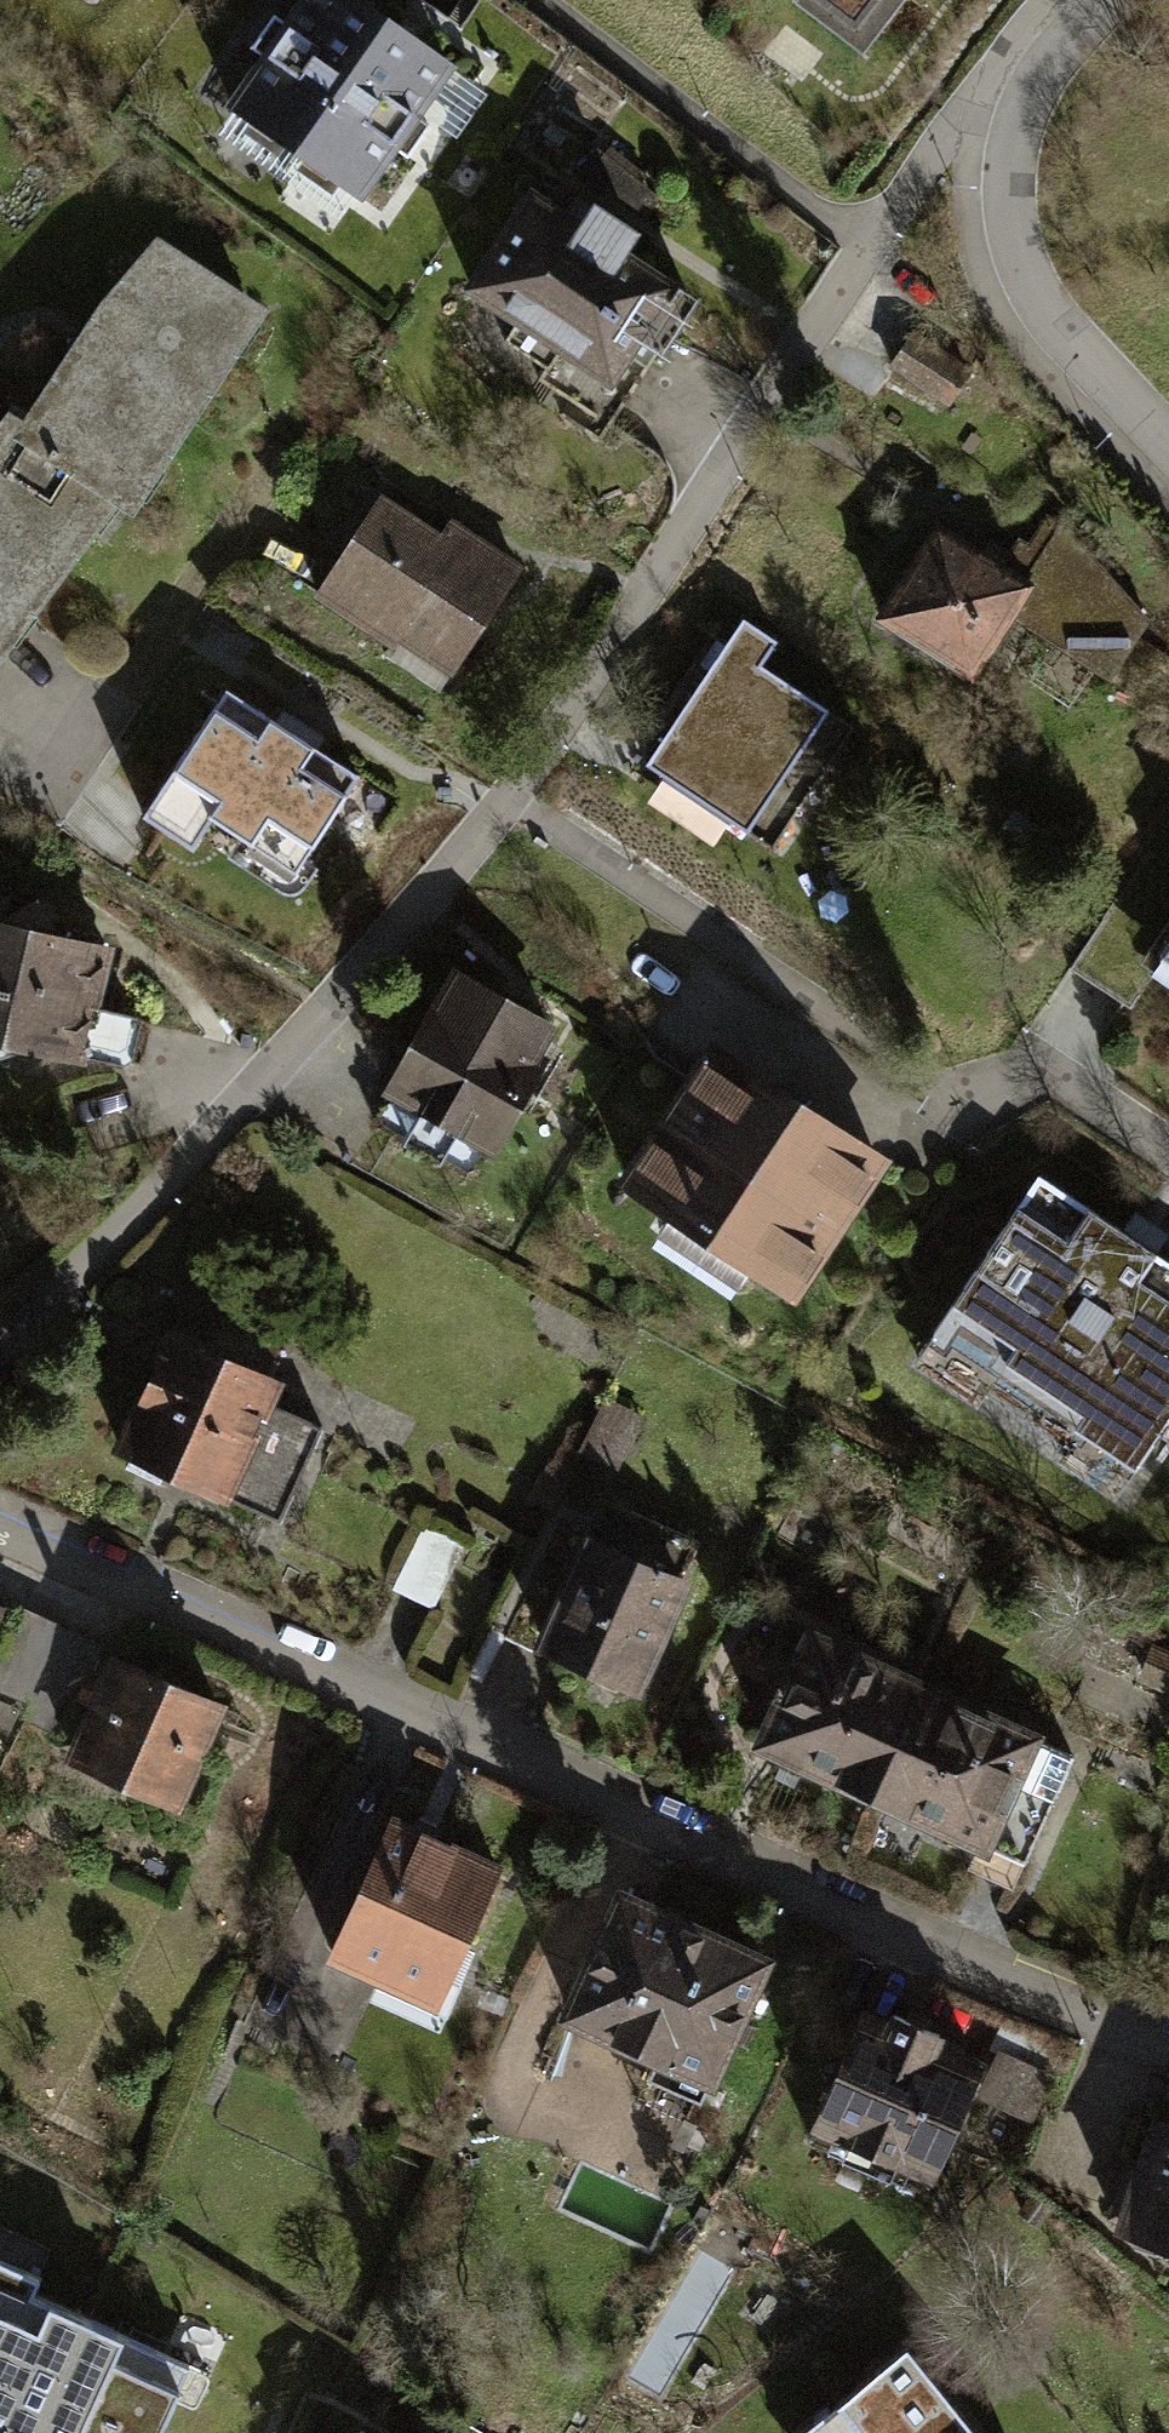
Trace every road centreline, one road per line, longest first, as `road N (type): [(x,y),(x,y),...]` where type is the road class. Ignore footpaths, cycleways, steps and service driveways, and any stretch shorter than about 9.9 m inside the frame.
road 1 (residential): [(0,1525),(1047,1994),(1168,2037)]
road 2 (residential): [(1088,0),(1014,94),(1000,142),(1001,197),(1033,300),(1168,450)]
road 3 (residential): [(1168,1157),(1034,1066),(955,1102)]

